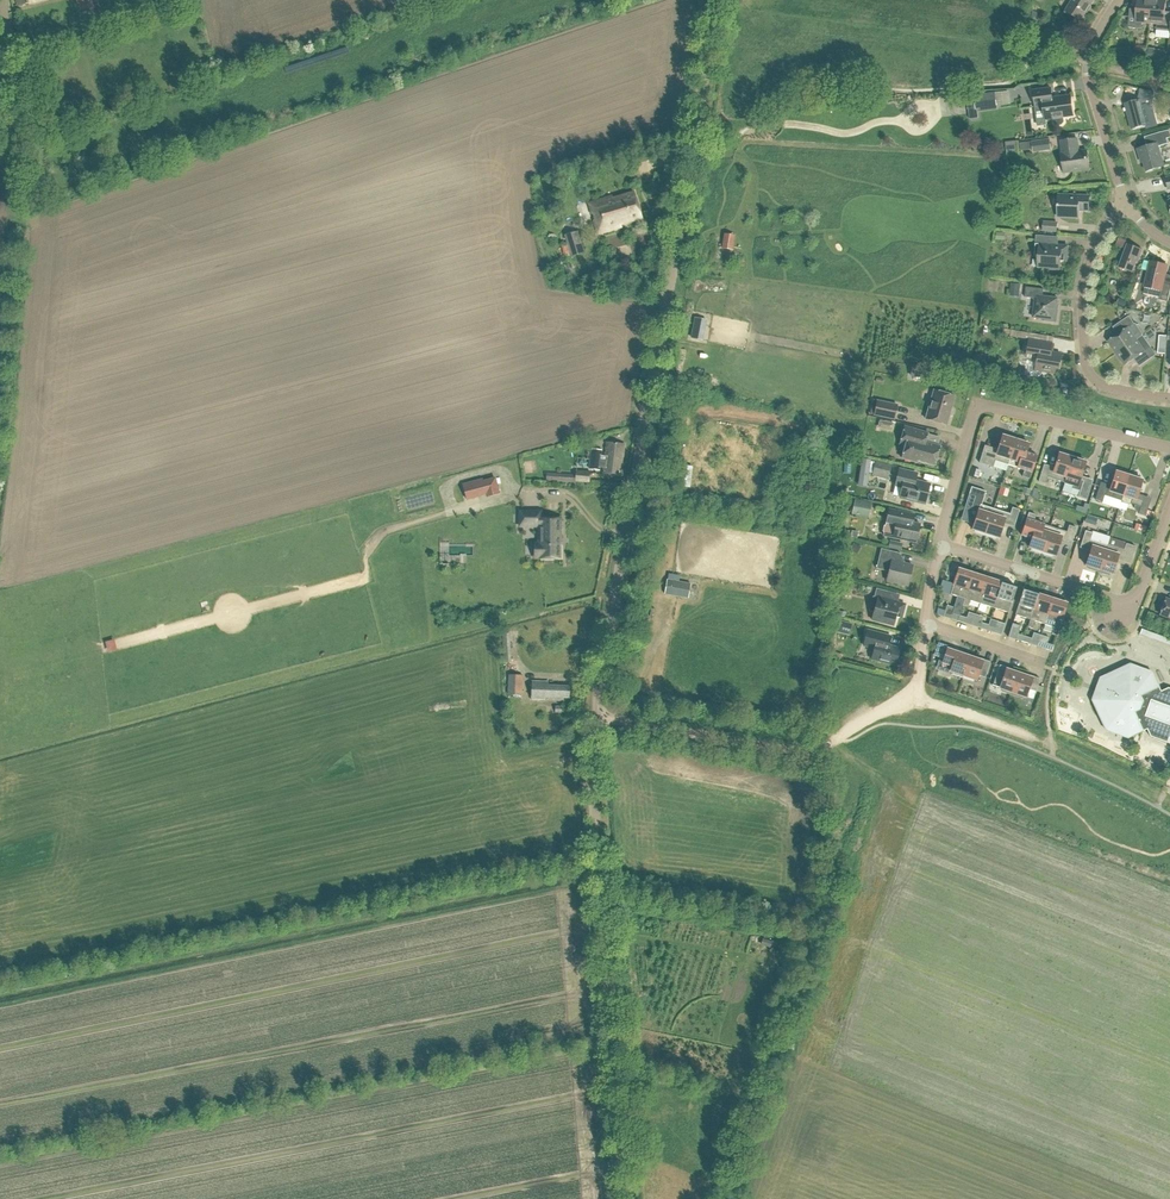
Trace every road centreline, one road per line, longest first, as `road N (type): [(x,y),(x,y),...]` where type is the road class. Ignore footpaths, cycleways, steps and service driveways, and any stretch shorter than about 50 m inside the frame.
road 1 (unclassified): [(597,716),(711,0)]
road 2 (track): [(616,720),(799,752),(821,750),(917,698),(1053,749),(1169,806)]
road 3 (unclassified): [(623,1198),(592,785),(597,716)]
road 4 (residential): [(1169,398),(1106,387),(1085,361),(1088,267),(1126,203)]
road 5 (residential): [(1126,203),(1088,62),(1120,0)]
road 6 (residential): [(1169,449),(977,404)]
road 7 (residential): [(939,544),(1124,605)]
road 8 (residential): [(939,544),(977,404)]
road 9 (unclassified): [(0,129),(12,117),(18,89),(0,1)]
road 10 (residential): [(1041,664),(925,623)]

